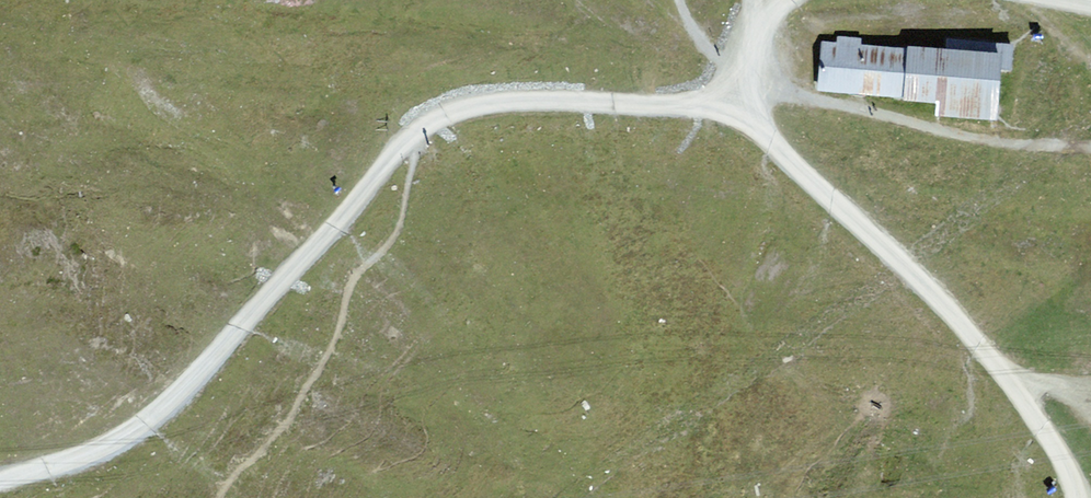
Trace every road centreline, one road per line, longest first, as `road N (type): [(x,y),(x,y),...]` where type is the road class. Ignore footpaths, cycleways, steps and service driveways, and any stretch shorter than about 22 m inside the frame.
road 1 (track): [(0,476),(88,454),(159,412),(342,221),(417,126)]
road 2 (track): [(1082,497),(990,356),(763,132),(746,89)]
road 3 (track): [(746,89),(684,108),(540,96),(494,101),(417,126)]

